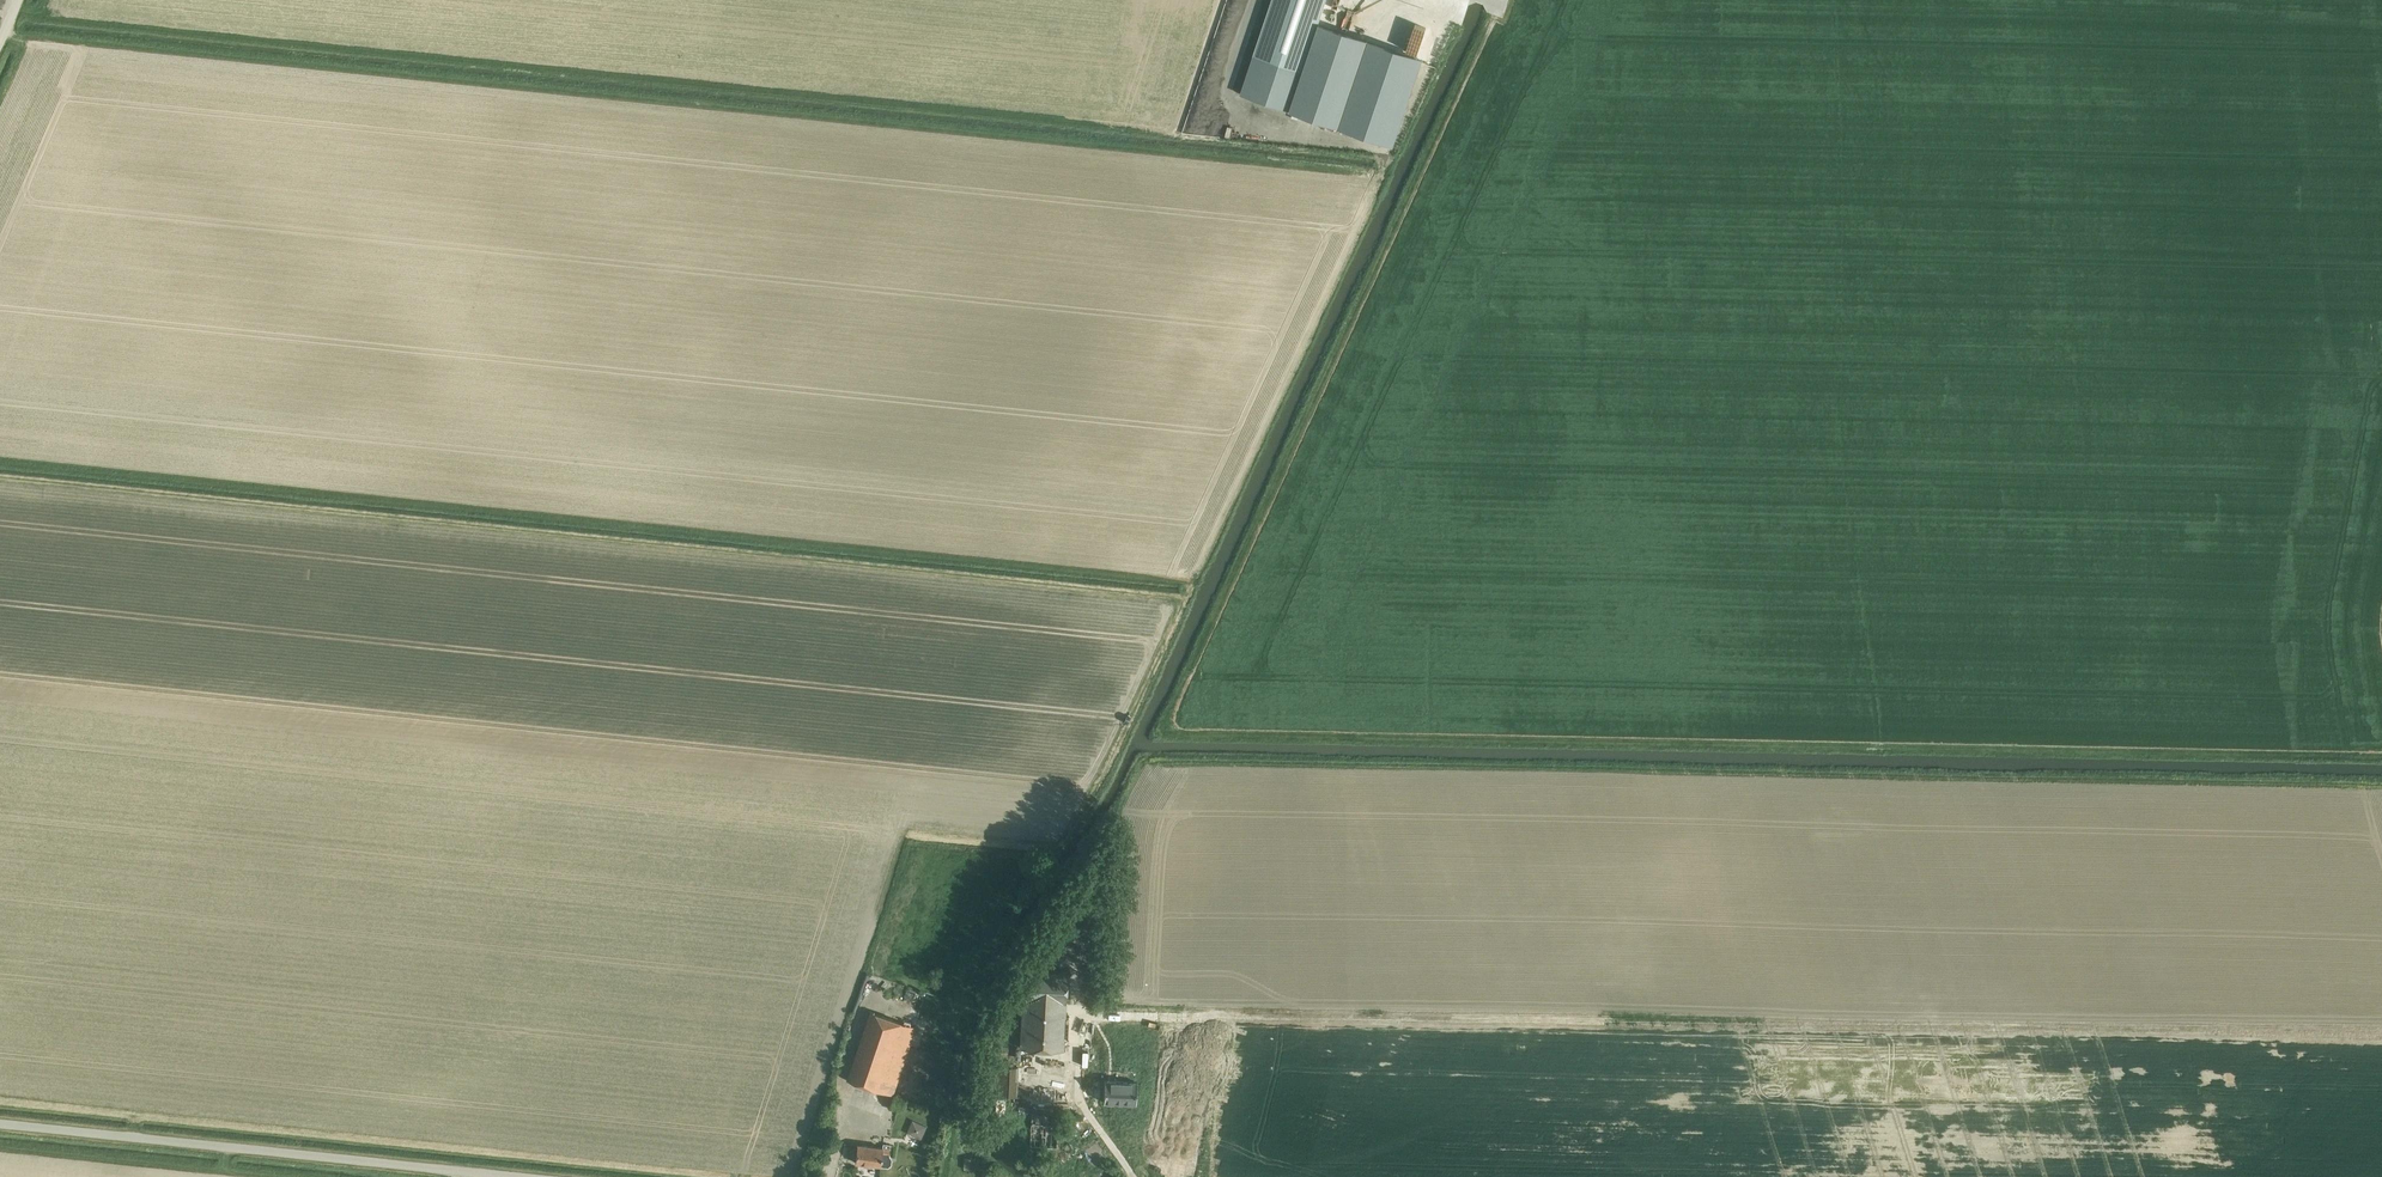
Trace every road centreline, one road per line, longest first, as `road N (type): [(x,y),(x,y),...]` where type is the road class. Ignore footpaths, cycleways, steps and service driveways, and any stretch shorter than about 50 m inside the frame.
road 1 (unclassified): [(505,1176),(0,1126)]

